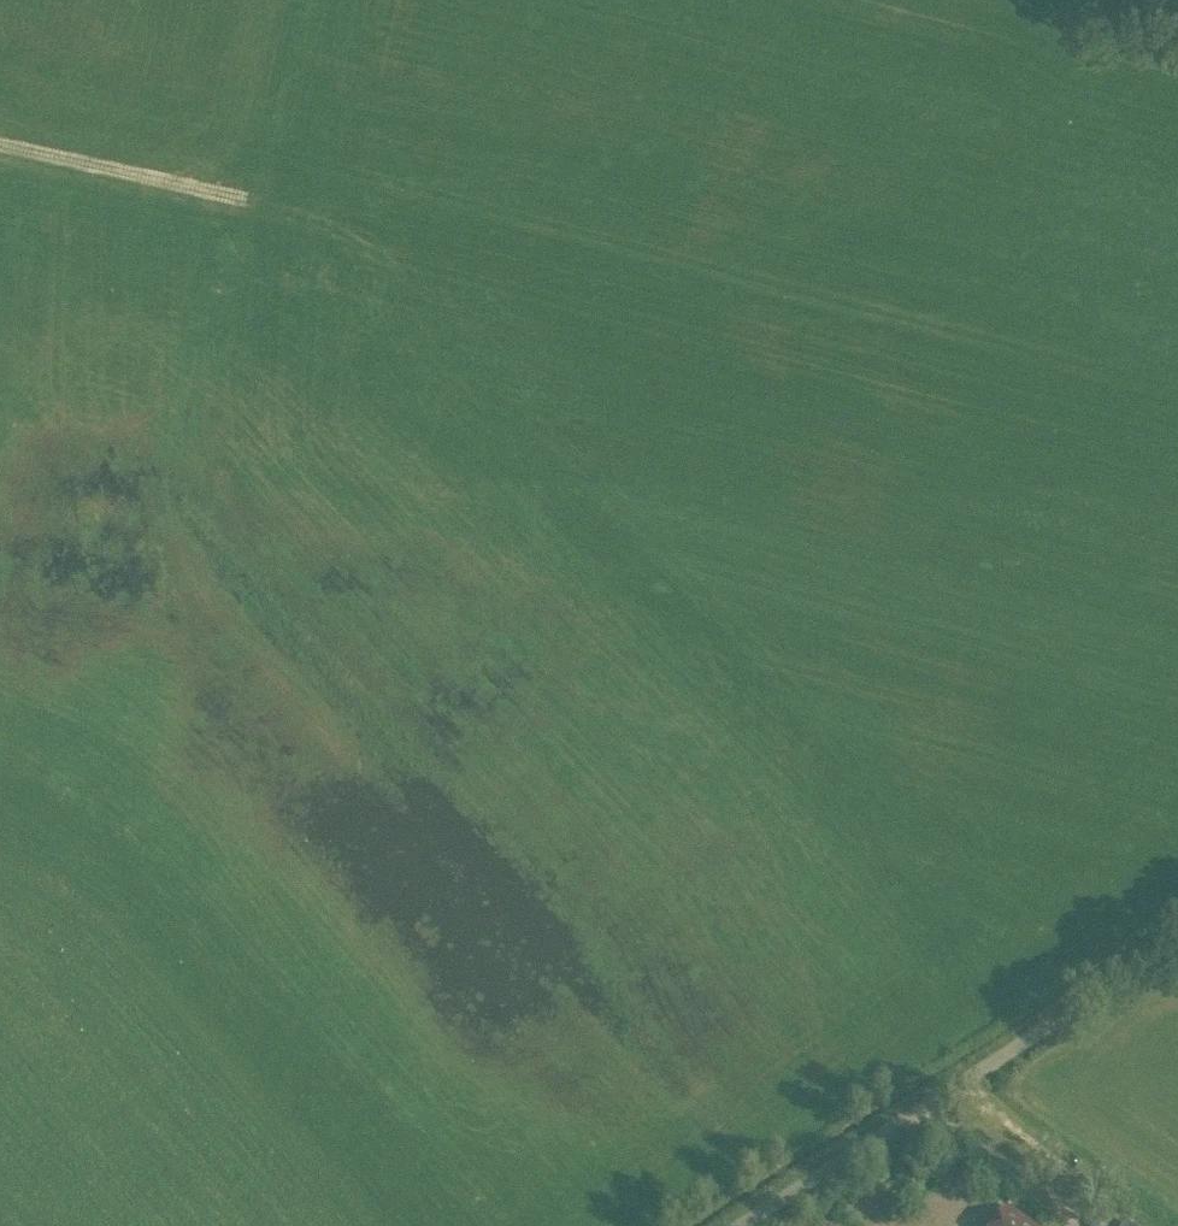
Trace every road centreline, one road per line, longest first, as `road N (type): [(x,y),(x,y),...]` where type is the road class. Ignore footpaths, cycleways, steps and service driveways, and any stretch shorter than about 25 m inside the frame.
road 1 (unclassified): [(748,1225),(1177,943)]

